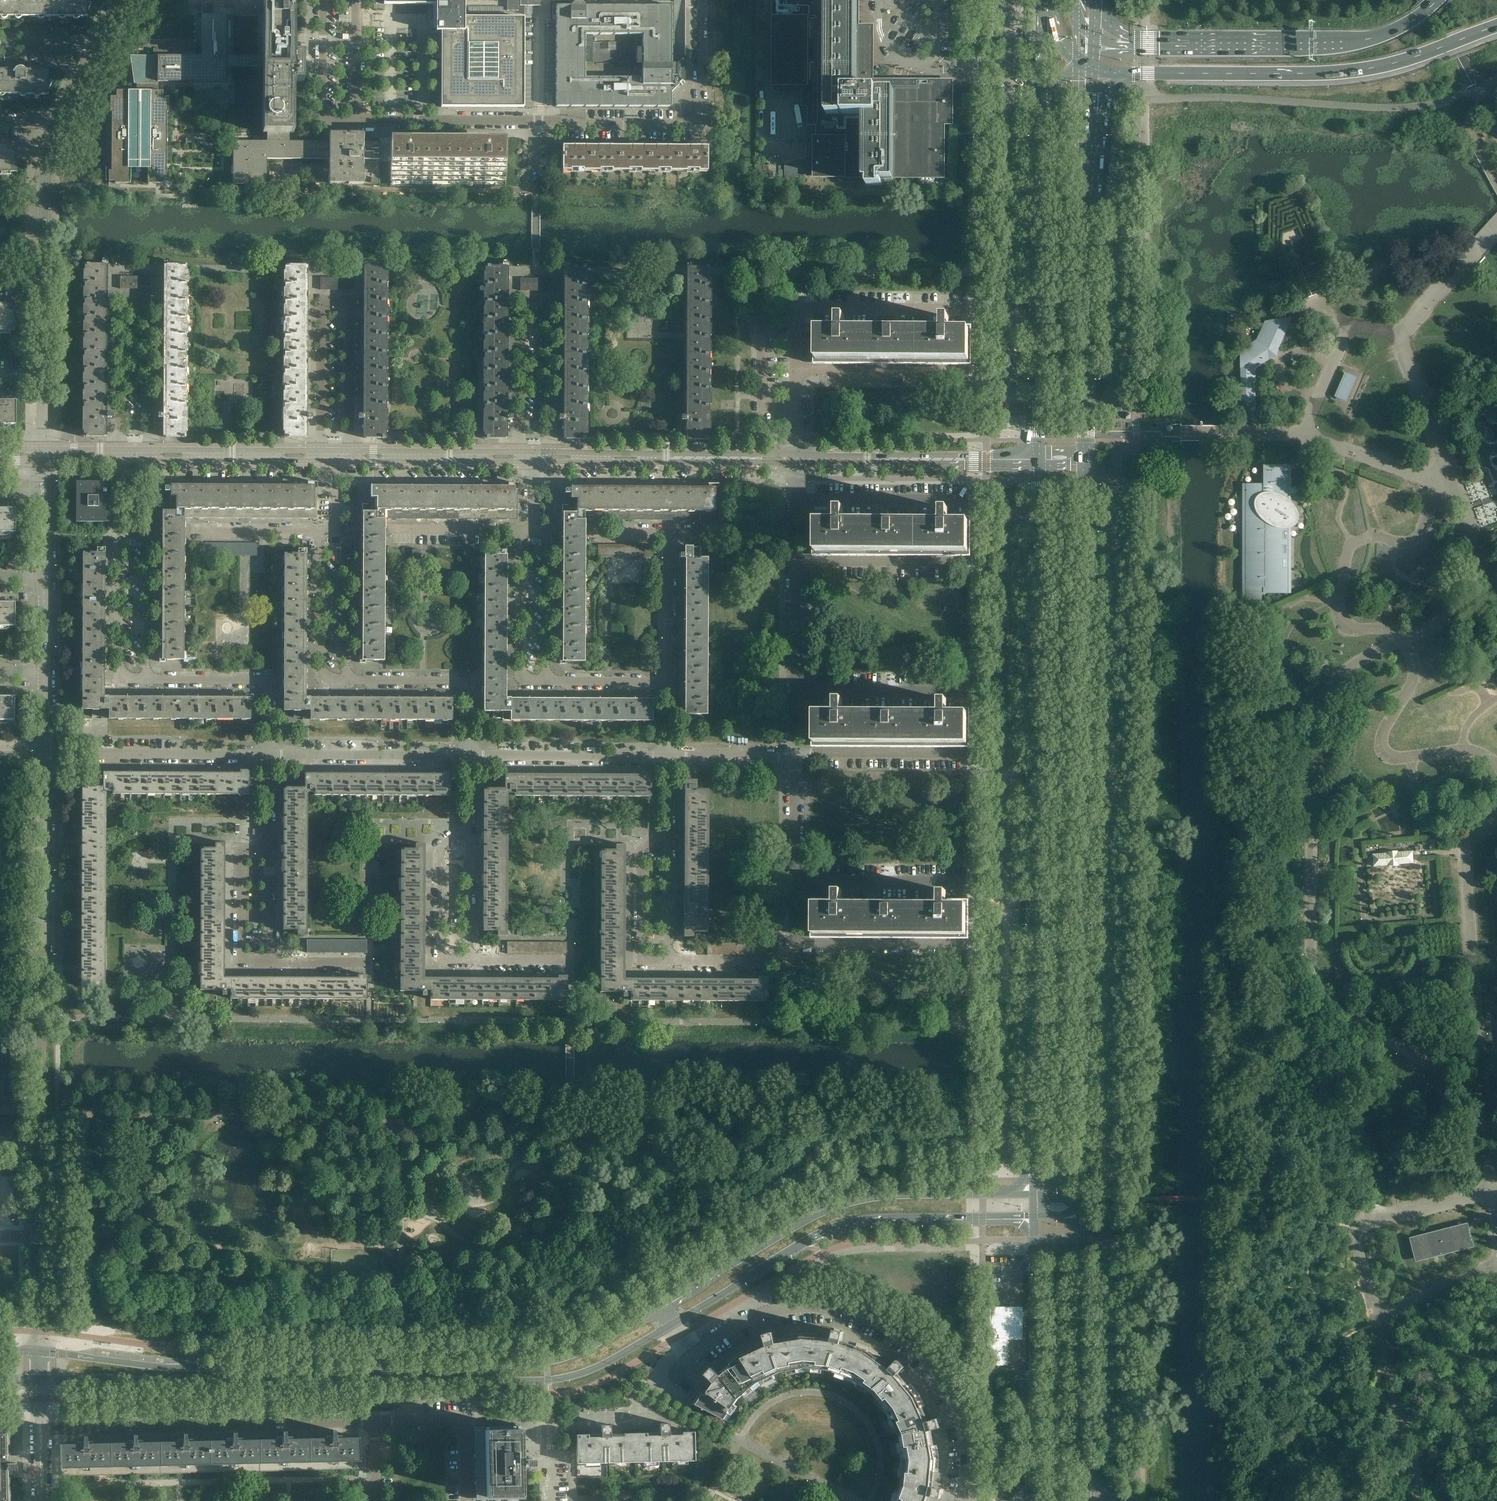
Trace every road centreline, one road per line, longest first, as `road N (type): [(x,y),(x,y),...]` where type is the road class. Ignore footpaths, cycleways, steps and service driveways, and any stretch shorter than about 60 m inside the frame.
road 1 (secondary): [(1084,1204),(1086,459)]
road 2 (secondary): [(1036,460),(1033,1194)]
road 3 (secondary): [(40,1379),(550,1382),(607,1363),(671,1325)]
road 4 (secondary): [(661,1307),(575,1356),(514,1366),(187,1366),(41,1353)]
road 5 (residential): [(41,1353),(44,753)]
road 6 (secondary): [(1033,1194),(848,1204),(661,1307)]
road 7 (secondary): [(671,1325),(846,1226),(1034,1216)]
road 8 (motorway): [(1132,73),(1341,72),(1398,63),(1496,26)]
road 9 (secondary): [(1086,459),(1091,115)]
road 10 (secondary): [(1038,116),(1036,460)]
road 11 (residential): [(552,457),(550,303),(520,303),(521,457)]
road 12 (residential): [(351,456),(351,302),(321,302),(320,456)]
road 13 (residential): [(40,1428),(376,1421)]
road 14 (residential): [(151,455),(150,305),(123,305),(122,455)]
road 15 (motorway): [(1438,0),(1405,26),(1360,41),(1138,43)]
road 16 (tertiary): [(1086,1500),(1084,1204)]
road 17 (tertiary): [(1034,1216),(1033,1500)]
road 18 (residential): [(702,0),(699,114),(691,123),(537,122)]
road 19 (residential): [(692,1355),(757,1318),(799,1308),(869,1320),(926,1362)]
road 20 (tertiary): [(796,458),(552,457)]
road 21 (tertiary): [(1036,460),(796,458)]
road 22 (residential): [(967,945),(795,944),(795,882)]
road 23 (residential): [(268,754),(44,753)]
road 24 (residential): [(468,756),(268,754)]
road 25 (residential): [(668,757),(468,756)]
road 26 (residential): [(468,756),(467,681),(348,680)]
road 27 (residential): [(268,754),(268,681),(149,680)]
road 28 (residential): [(149,680),(120,680),(120,535),(134,525)]
road 29 (residential): [(468,823),(439,850),(439,960),(469,960)]
road 30 (residential): [(359,120),(537,122)]
road 31 (residential): [(667,828),(640,852),(640,961),(669,962)]
road 32 (residential): [(547,682),(523,682),(522,532)]
road 33 (residential): [(348,680),(321,679),(320,534)]
road 34 (residential): [(466,1500),(466,1419),(376,1421)]
road 35 (residential): [(796,309),(967,309)]
road 36 (tertiary): [(521,457),(351,456)]
road 37 (tertiary): [(320,456),(151,455)]
road 38 (residential): [(796,754),(965,755)]
road 39 (residential): [(797,501),(965,502)]
road 40 (residential): [(547,682),(547,533),(533,523)]
road 41 (residential): [(796,691),(962,692)]
road 42 (residential): [(795,882),(960,883)]
road 43 (residential): [(796,309),(762,309),(762,406),(796,406)]
road 44 (residential): [(268,962),(241,962),(241,860),(268,837)]
road 45 (residential): [(149,680),(148,535),(134,525)]
road 46 (residential): [(348,680),(349,536),(336,527)]
road 47 (residential): [(322,0),(320,120),(359,120)]
road 48 (residential): [(797,564),(954,564)]
road 49 (residential): [(796,372),(953,372)]
road 50 (residential): [(44,281),(45,185),(58,126)]
road 51 (residential): [(667,683),(669,533)]
road 52 (residential): [(967,1500),(961,1433),(926,1362)]
road 53 (residential): [(469,960),(468,823)]
road 54 (residential): [(669,962),(667,828)]
road 55 (residential): [(796,756),(668,757)]
road 56 (residential): [(192,533),(320,534)]
road 57 (residential): [(797,533),(669,533)]
road 58 (residential): [(796,691),(797,564)]
road 59 (residential): [(795,882),(796,756)]
road 60 (residential): [(396,532),(522,532)]
road 61 (residential): [(268,962),(268,837)]
road 62 (residential): [(667,683),(547,682)]
road 63 (residential): [(359,120),(359,0)]

